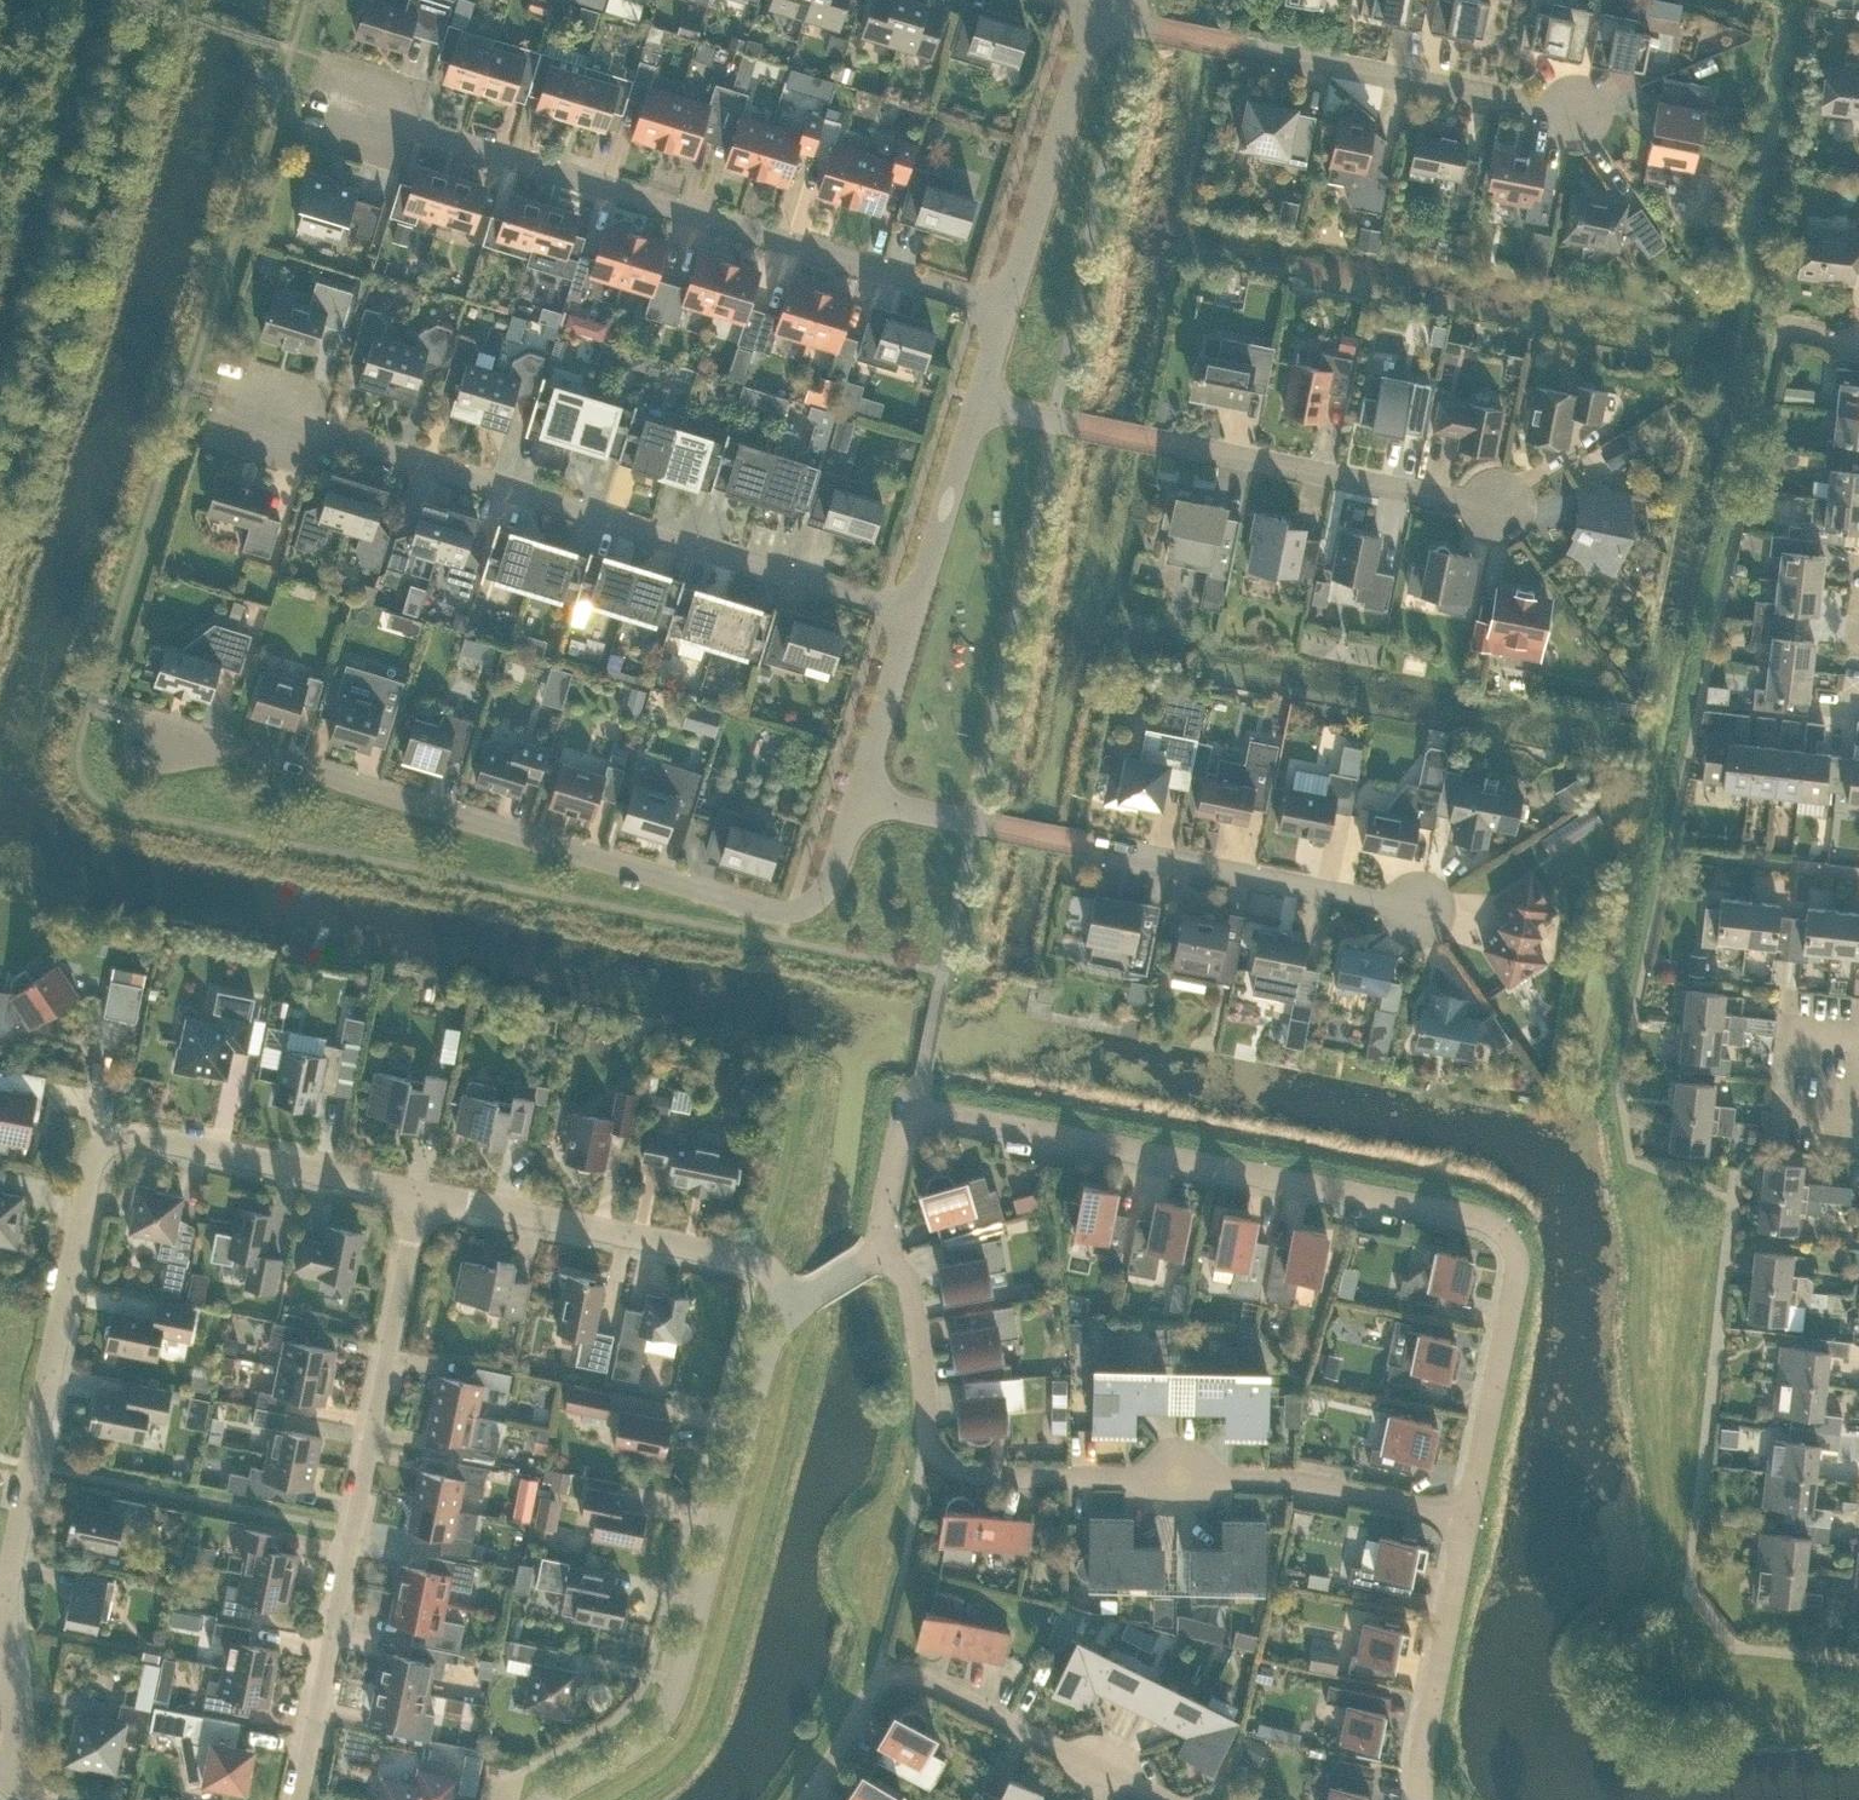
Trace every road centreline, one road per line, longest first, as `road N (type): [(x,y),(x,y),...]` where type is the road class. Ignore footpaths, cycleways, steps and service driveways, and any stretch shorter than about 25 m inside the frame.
road 1 (unclassified): [(1468,1517),(1518,1283),(1512,1242),(1496,1226),(931,1112),(913,1118),(902,1134),(877,1242)]
road 2 (residential): [(17,1773),(8,1612),(13,1555),(98,1157),(111,1143),(156,1137),(422,1194)]
road 3 (residential): [(164,732),(786,911),(809,906),(831,887),(860,796)]
road 4 (residential): [(1468,1517),(1302,1482),(964,1472),(931,1443),(913,1293),(877,1242)]
road 5 (residential): [(1010,308),(328,103)]
road 6 (residential): [(911,614),(240,407)]
road 7 (residential): [(296,1799),(422,1194)]
road 8 (unclassified): [(552,1799),(640,1743),(665,1718),(683,1678),(769,1346),(797,1303)]
road 9 (residential): [(1419,910),(860,796)]
road 10 (residential): [(1499,508),(981,399)]
road 11 (residential): [(1126,17),(1575,111)]
road 12 (residential): [(811,1799),(875,1687),(903,1673),(1167,1799)]
road 13 (residential): [(422,1194),(747,1256),(773,1271),(797,1303)]
road 14 (residential): [(1010,308),(1101,10)]
road 15 (unclassified): [(1419,1799),(1468,1517)]
road 16 (residential): [(911,614),(981,399)]
road 17 (residential): [(860,796),(911,614)]
road 18 (residential): [(1858,1035),(1849,1121),(1799,1114)]

